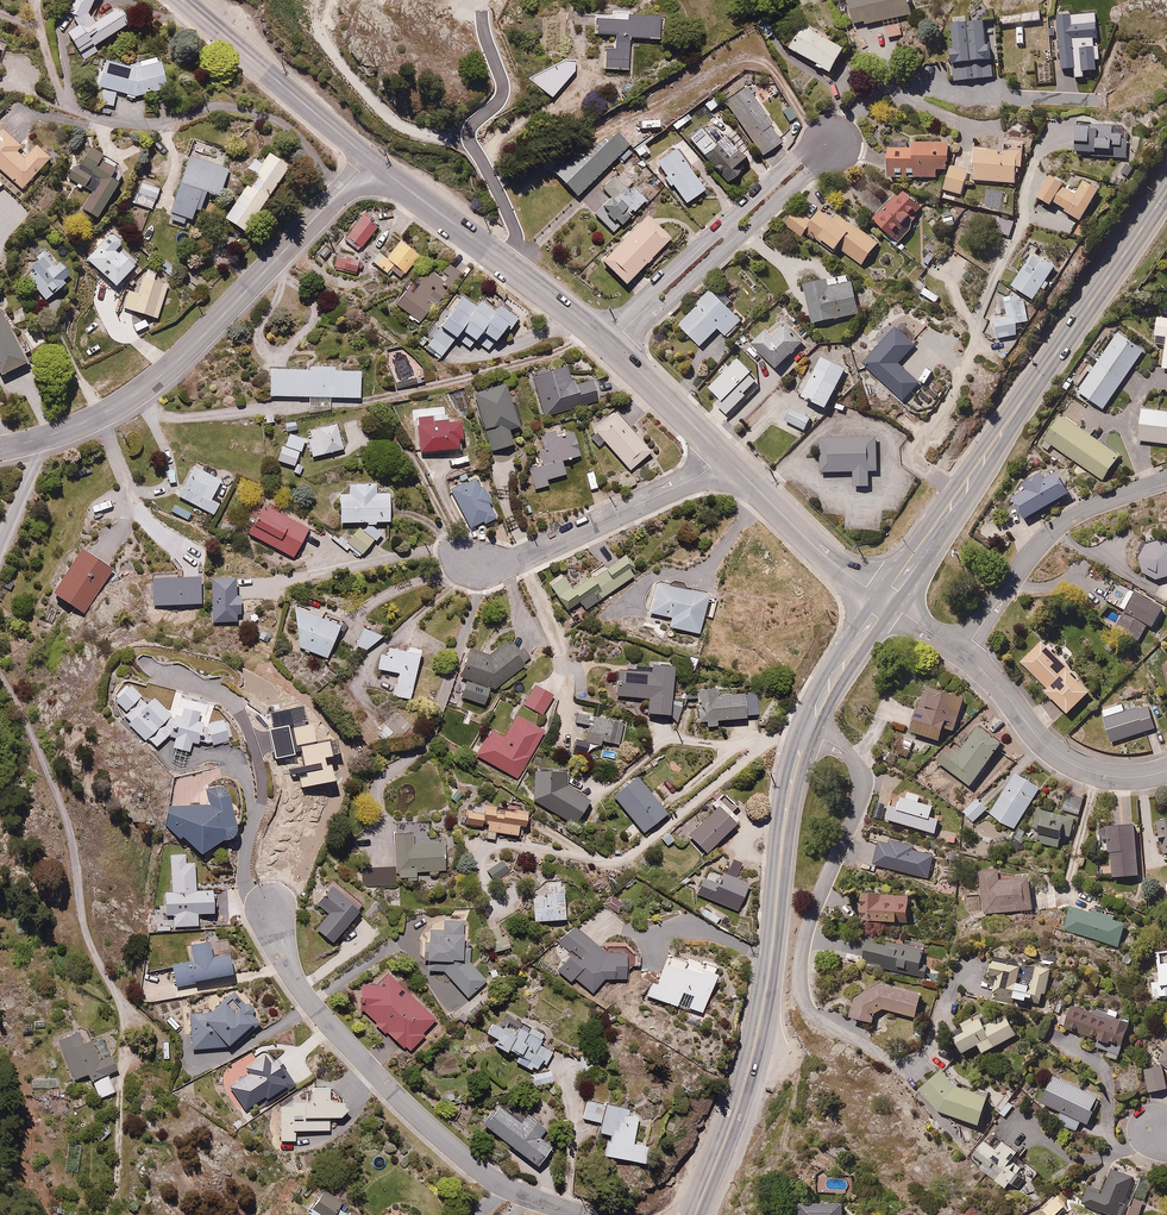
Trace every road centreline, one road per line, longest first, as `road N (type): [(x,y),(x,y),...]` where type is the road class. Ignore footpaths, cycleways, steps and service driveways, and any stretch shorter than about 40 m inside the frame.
road 1 (primary): [(1166,189),(885,601)]
road 2 (primary): [(807,732),(793,766),(775,928),(738,1108),(694,1214)]
road 3 (residential): [(579,1214),(471,1164),(427,1125),(338,1036),(270,946),(266,905)]
road 4 (residential): [(36,440),(108,411),(160,376),(369,160)]
road 5 (residential): [(807,732),(855,760),(862,789),(809,925),(801,988),(822,1021),(883,1055)]
road 6 (tertiary): [(369,160),(609,343)]
road 7 (residential): [(609,343),(828,142)]
road 8 (residential): [(722,455),(693,479),(506,563),(465,560)]
road 9 (residential): [(962,655),(1053,529),(1166,480)]
road 10 (residential): [(962,655),(1070,763),(1124,778),(1166,770)]
road 11 (tertiary): [(182,0),(369,160)]
road 12 (tertiary): [(722,455),(823,554),(885,601)]
road 13 (tertiary): [(609,343),(722,455)]
road 14 (primary): [(885,601),(807,732)]

